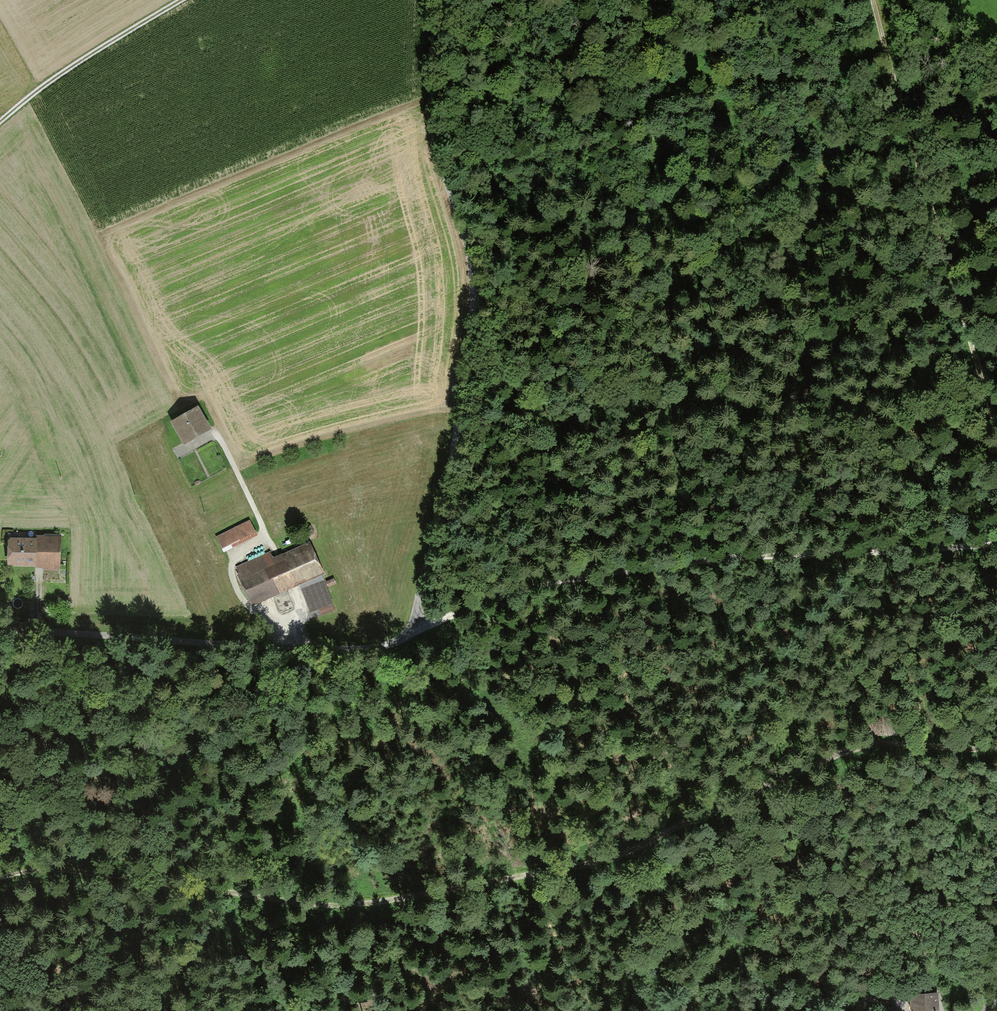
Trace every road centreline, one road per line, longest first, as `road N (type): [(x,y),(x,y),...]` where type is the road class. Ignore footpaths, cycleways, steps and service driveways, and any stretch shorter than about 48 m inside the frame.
road 1 (track): [(0,880),(87,871),(287,905),(381,902),(523,877),(648,842),(736,788),(819,756),(880,742),(996,748)]
road 2 (track): [(731,558),(665,388),(675,236),(651,118),(666,91),(685,80),(826,80),(882,41)]
road 3 (unclassified): [(435,0),(434,124),(473,282),(446,488),(413,625)]
road 4 (track): [(996,546),(731,558),(592,577),(413,625)]
road 5 (track): [(996,433),(871,0)]
road 6 (unclassified): [(0,630),(363,650),(403,641),(413,625)]
road 7 (track): [(215,438),(262,534),(232,560),(234,587),(297,649)]
road 8 (track): [(0,120),(181,0)]
road 9 (track): [(66,1010),(164,880)]

